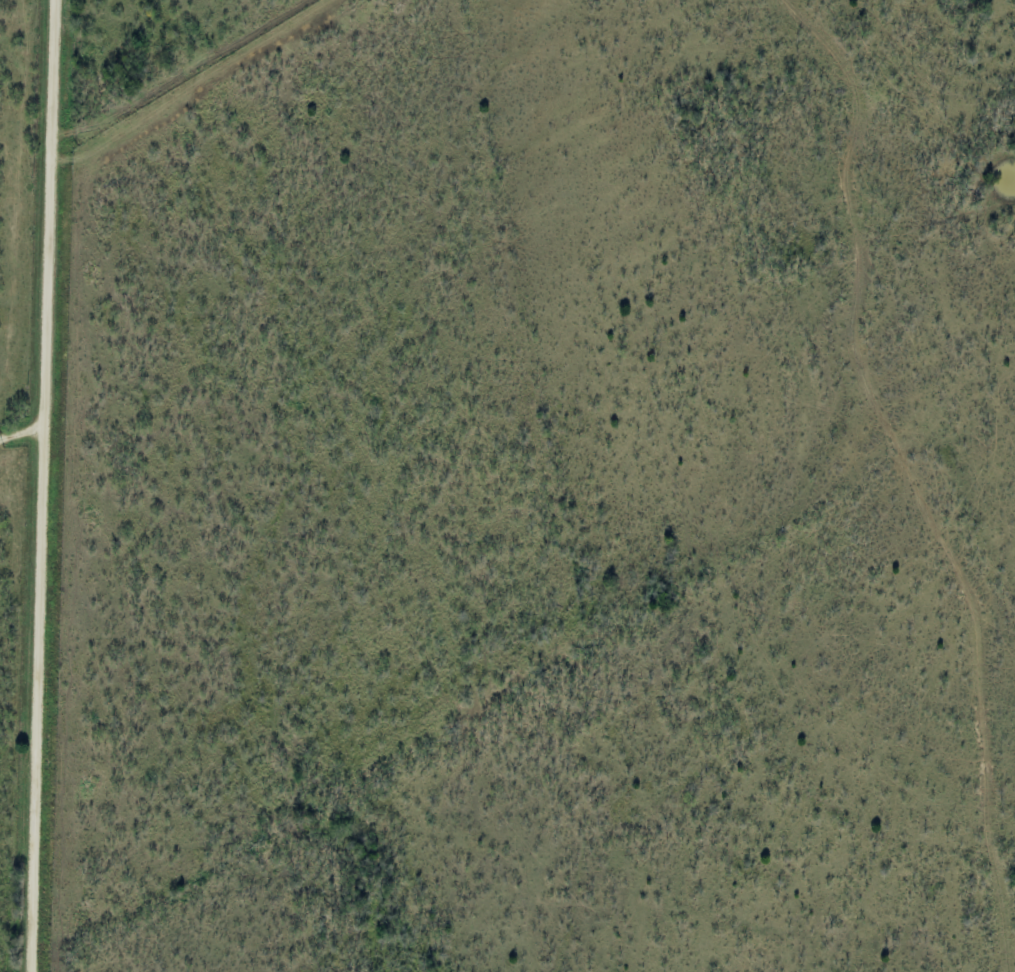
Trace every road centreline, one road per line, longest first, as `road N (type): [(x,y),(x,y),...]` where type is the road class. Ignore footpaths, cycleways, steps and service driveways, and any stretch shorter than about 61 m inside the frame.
road 1 (residential): [(38,971),(62,0)]

